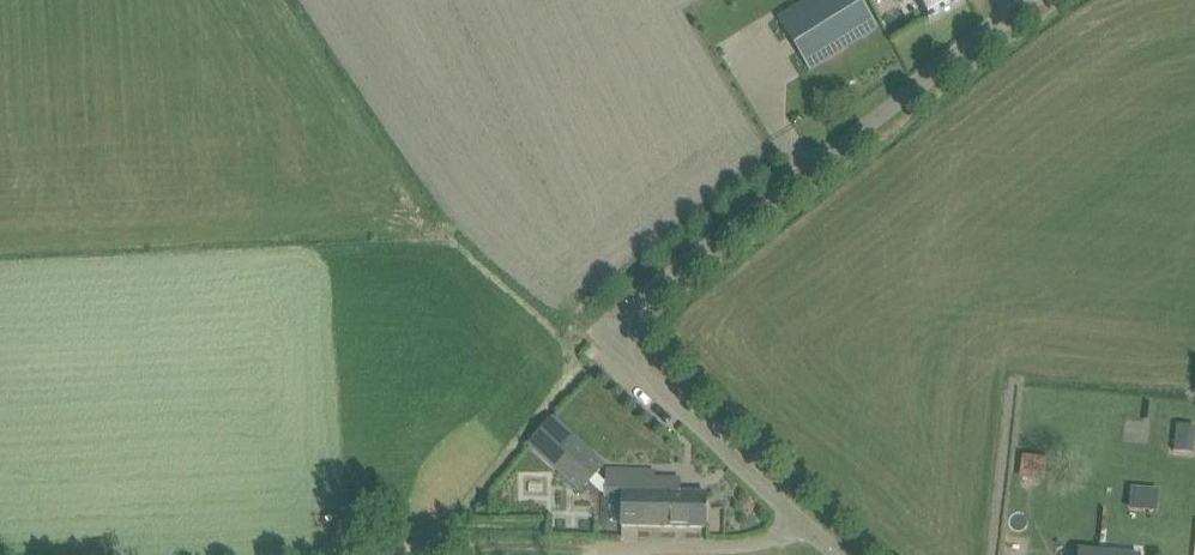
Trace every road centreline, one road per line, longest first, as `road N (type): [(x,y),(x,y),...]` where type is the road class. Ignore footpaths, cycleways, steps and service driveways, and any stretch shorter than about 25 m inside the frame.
road 1 (unclassified): [(801,519),(641,371),(624,329),(631,312),(1033,0)]
road 2 (unclassified): [(801,519),(742,546),(601,546)]

